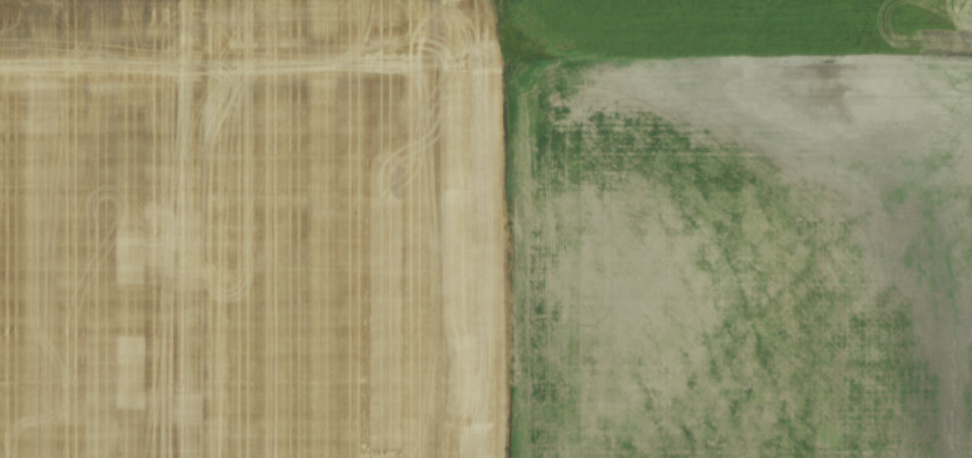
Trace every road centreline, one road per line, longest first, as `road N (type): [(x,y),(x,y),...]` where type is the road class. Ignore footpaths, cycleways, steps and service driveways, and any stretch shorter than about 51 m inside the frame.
road 1 (residential): [(492,457),(491,0)]

